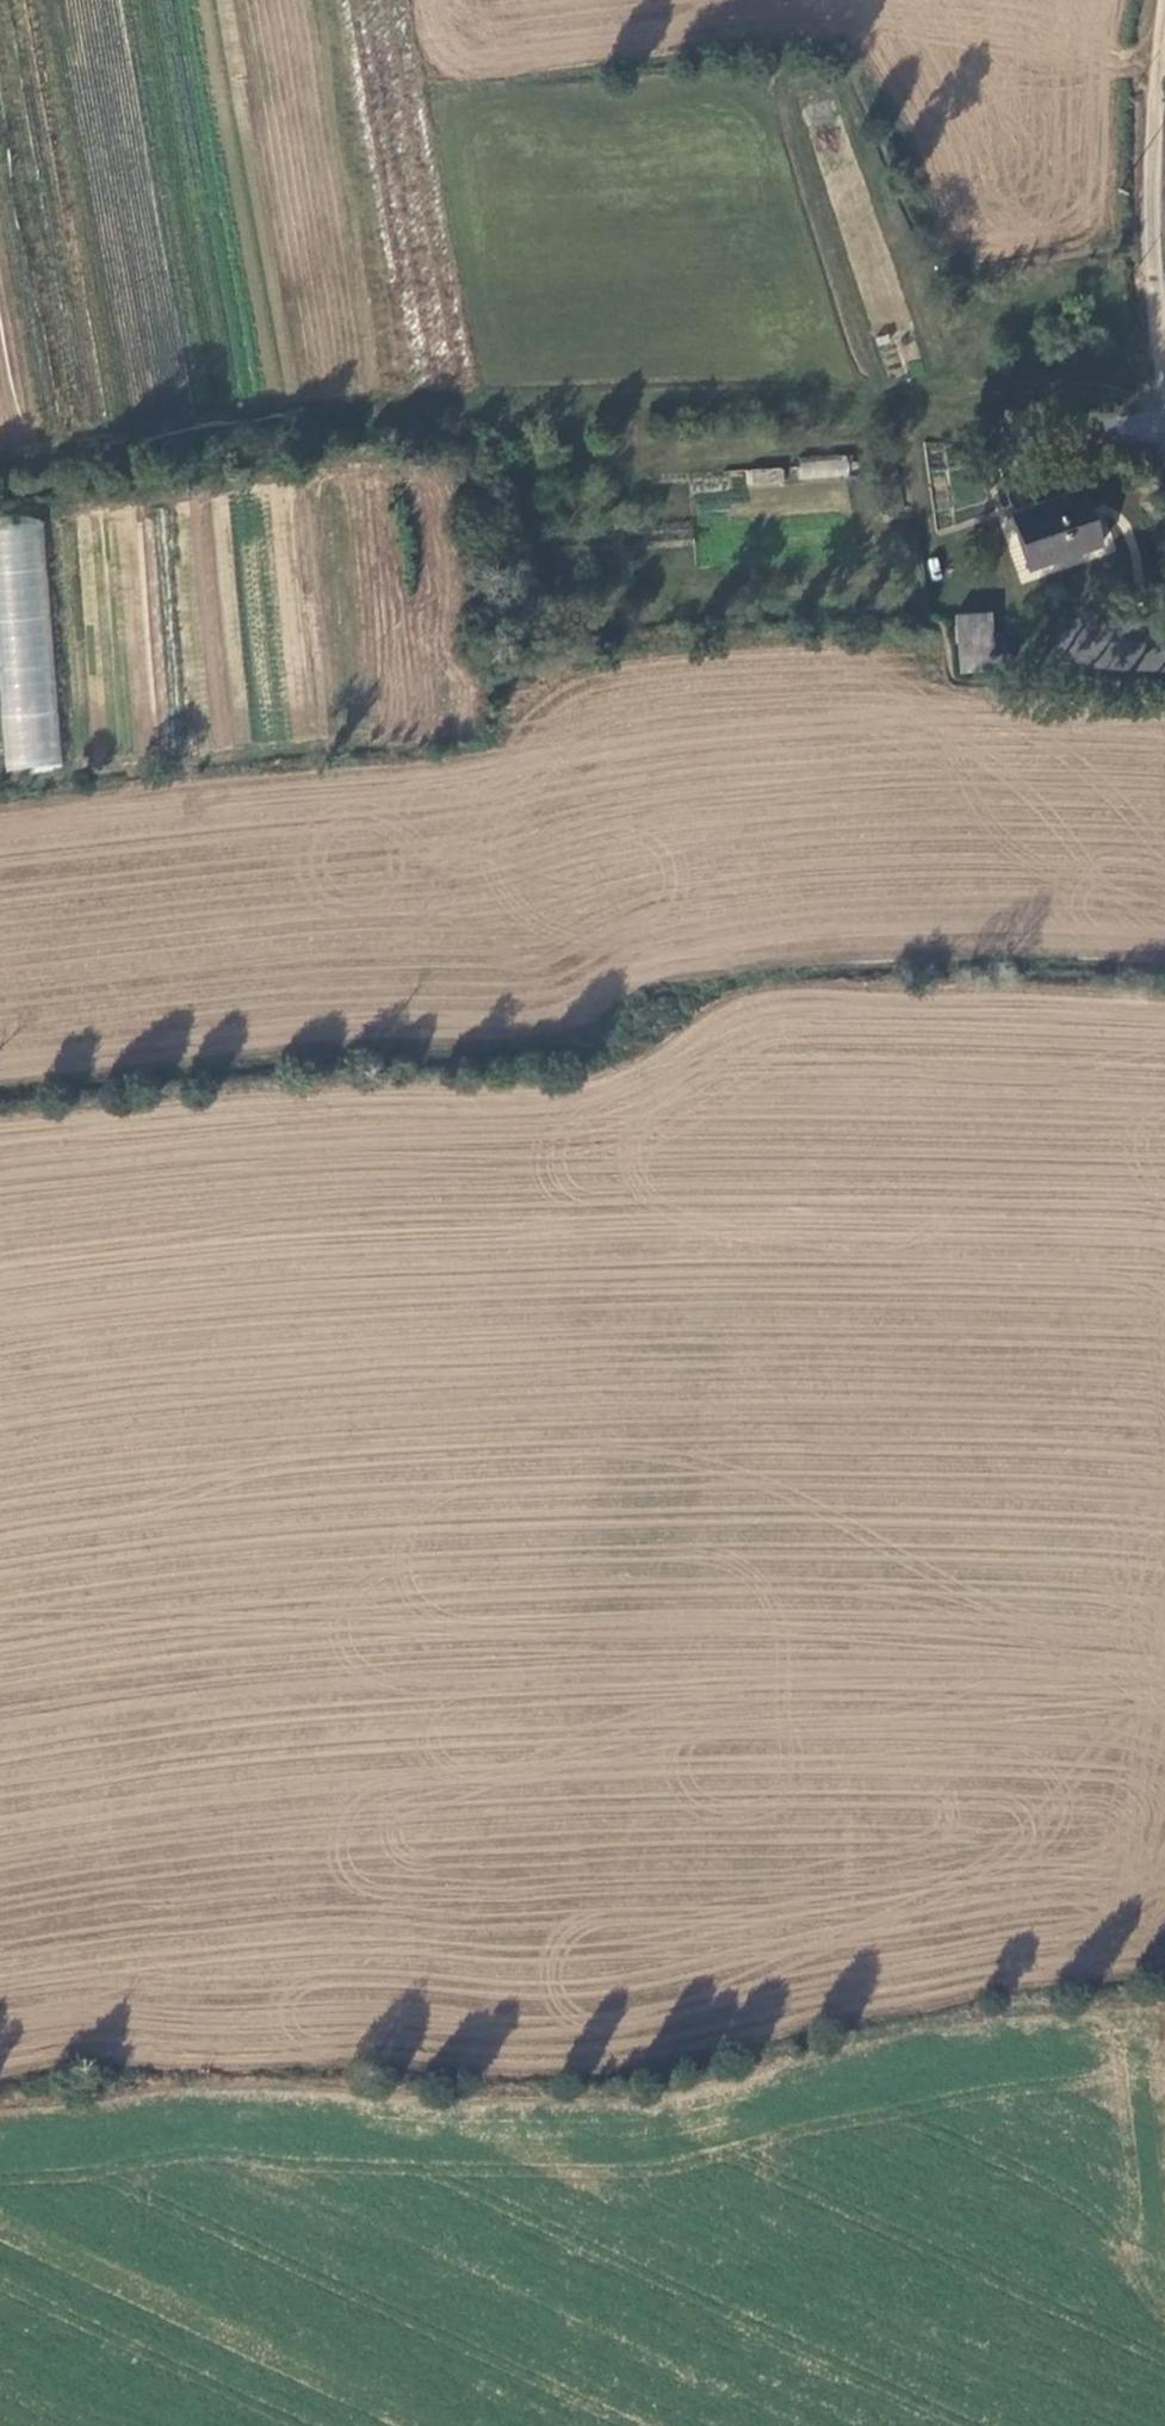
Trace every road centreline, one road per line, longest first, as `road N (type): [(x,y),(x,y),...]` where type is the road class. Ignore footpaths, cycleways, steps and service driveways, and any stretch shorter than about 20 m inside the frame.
road 1 (unclassified): [(1164,367),(1154,181),(1164,28)]

